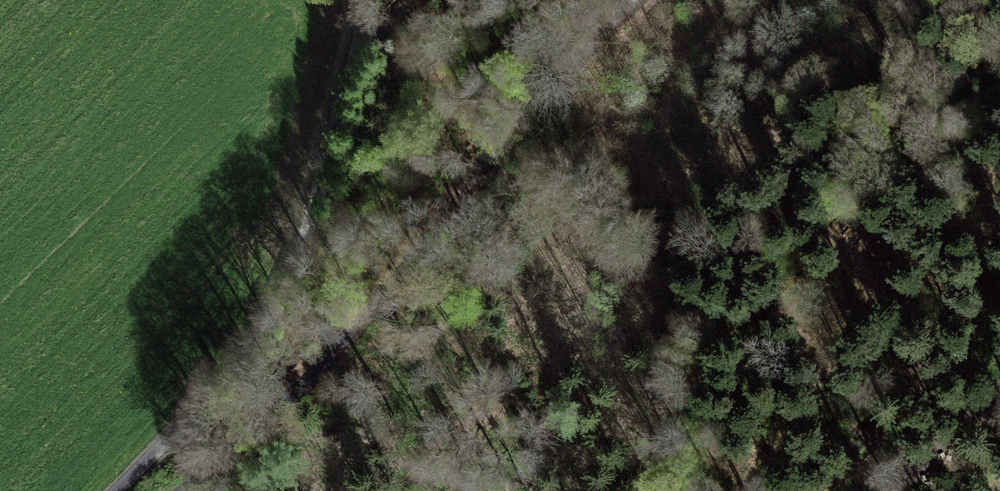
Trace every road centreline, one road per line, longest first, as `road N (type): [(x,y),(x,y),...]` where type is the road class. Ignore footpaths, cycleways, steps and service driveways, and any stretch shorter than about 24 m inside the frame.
road 1 (track): [(637,0),(474,177),(303,385),(180,490)]
road 2 (track): [(111,490),(236,368),(304,267),(360,39),(354,0)]
road 3 (track): [(999,394),(902,490)]

